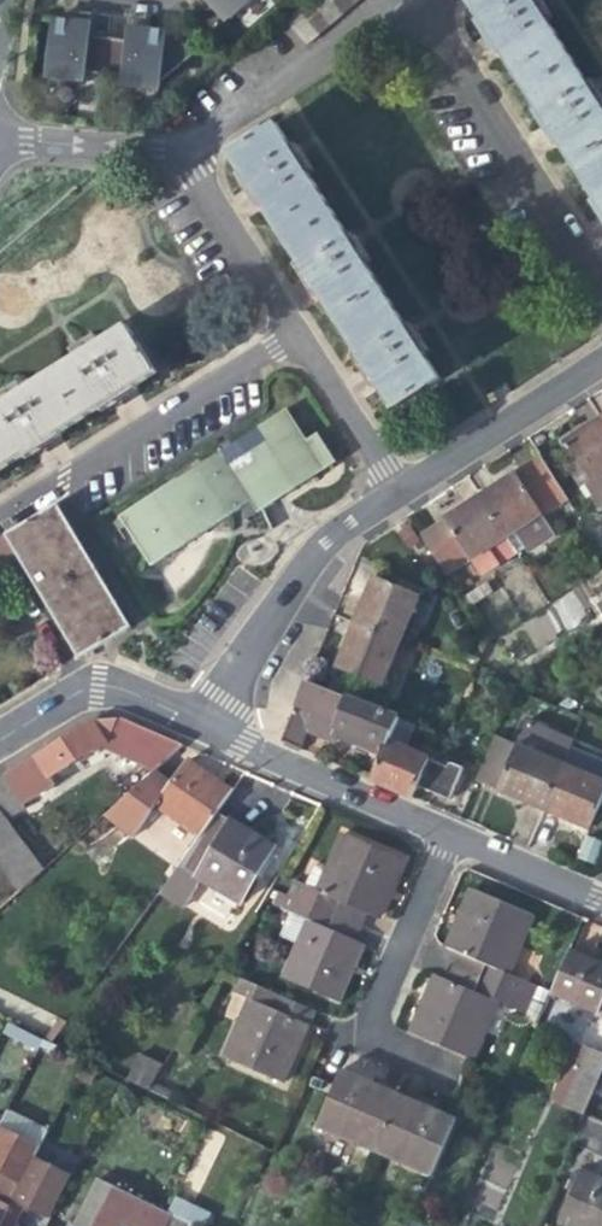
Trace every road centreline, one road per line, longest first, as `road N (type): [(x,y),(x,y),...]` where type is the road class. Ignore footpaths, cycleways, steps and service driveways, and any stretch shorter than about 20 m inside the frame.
road 1 (residential): [(293,332),(0,515)]
road 2 (residential): [(601,284),(432,0)]
road 3 (residential): [(451,831),(364,1016),(368,1035),(448,1071)]
road 4 (residential): [(390,493),(334,528),(297,568),(205,727)]
road 5 (residential): [(451,831),(205,727)]
road 6 (residential): [(390,0),(176,144)]
road 7 (residential): [(601,360),(390,493)]
road 8 (residential): [(205,727),(125,691),(101,689),(47,703),(0,733)]
road 9 (residential): [(293,332),(176,144)]
road 10 (residential): [(390,493),(293,332)]
road 11 (residential): [(176,144),(0,142)]
road 12 (residential): [(601,896),(451,831)]

